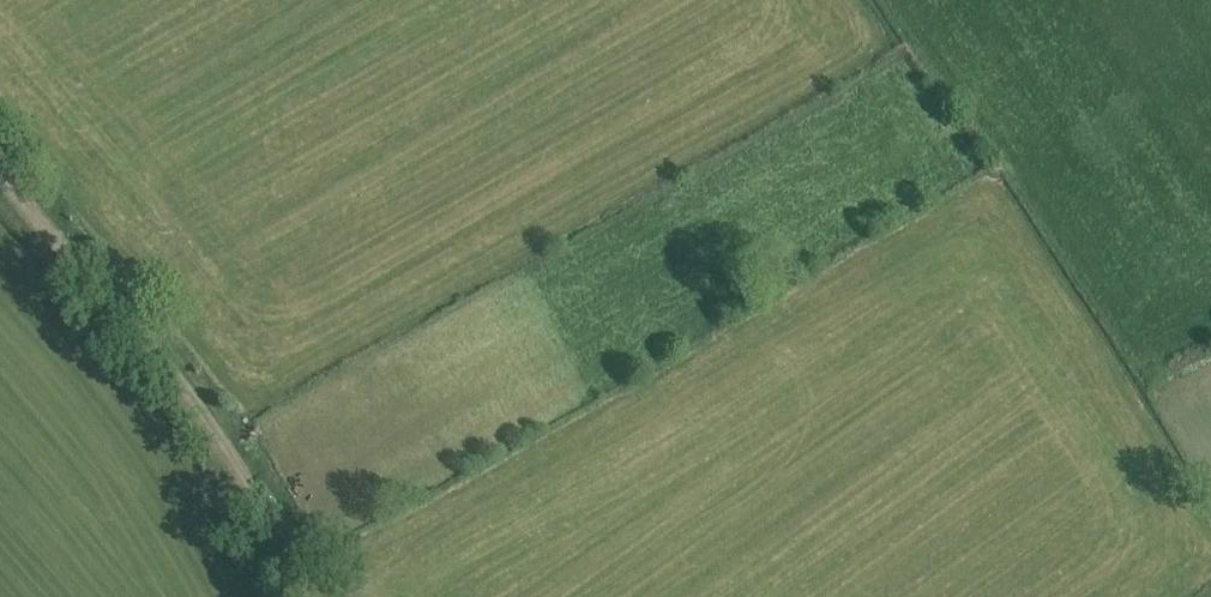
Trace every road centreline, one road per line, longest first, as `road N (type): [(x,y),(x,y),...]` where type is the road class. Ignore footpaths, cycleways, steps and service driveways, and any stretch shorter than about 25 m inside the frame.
road 1 (track): [(0,175),(204,414),(307,596)]

